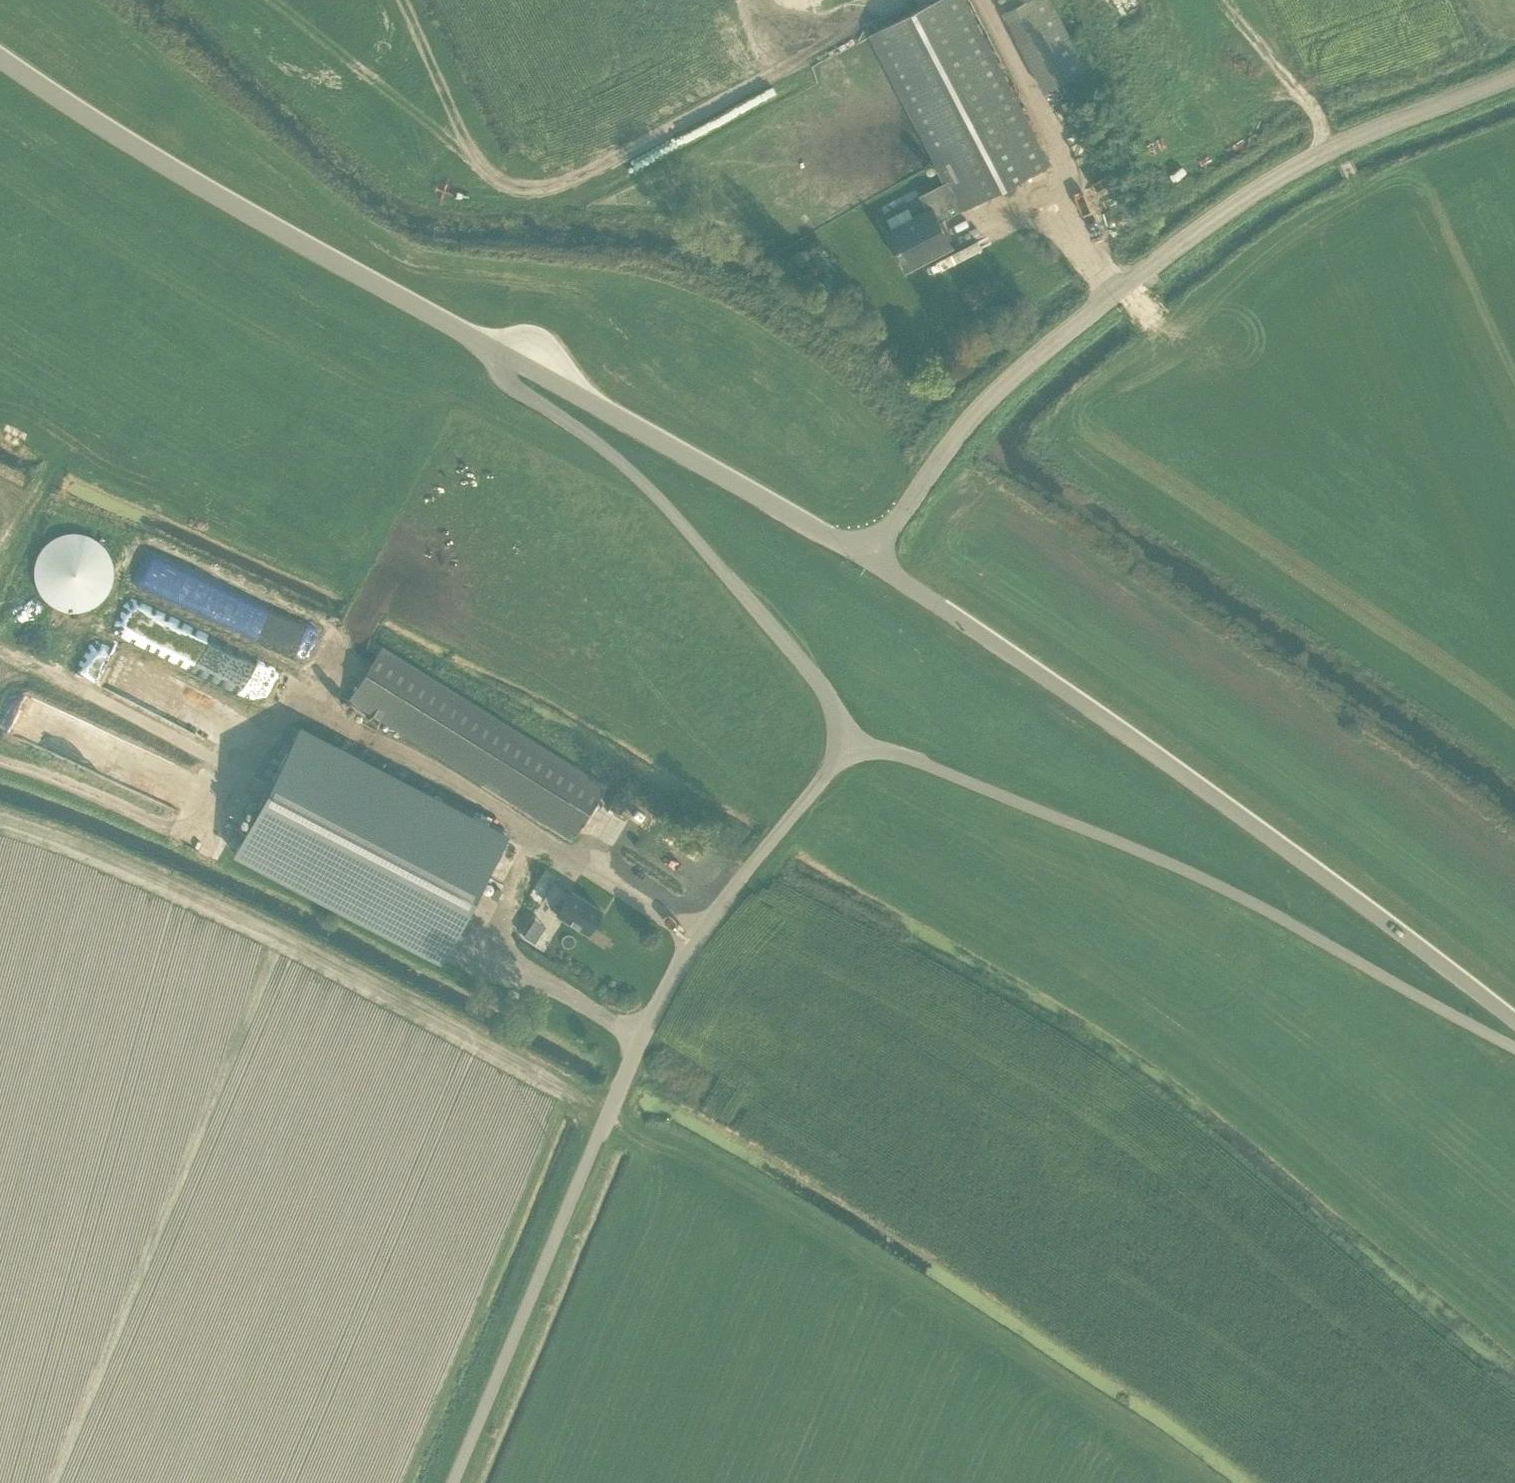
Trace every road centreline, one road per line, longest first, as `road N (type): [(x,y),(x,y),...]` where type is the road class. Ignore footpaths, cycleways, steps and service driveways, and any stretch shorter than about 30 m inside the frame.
road 1 (unclassified): [(454,1482),(637,1044),(686,950),(846,746)]
road 2 (unclassified): [(868,557),(990,395),(1186,237),(1333,144),(1514,73)]
road 3 (unclassified): [(1514,1021),(1350,893),(868,557)]
road 4 (unclassified): [(1514,1047),(1176,866),(922,762),(846,746)]
road 5 (unclassified): [(491,348),(0,67)]
road 6 (unclassified): [(846,746),(808,670),(702,548),(616,457),(503,378),(491,348)]
road 7 (unclassified): [(868,557),(491,348)]

